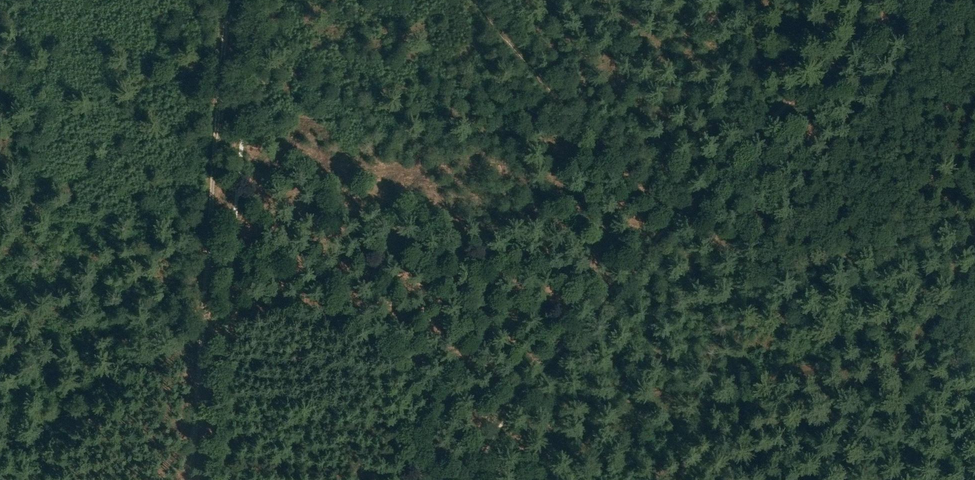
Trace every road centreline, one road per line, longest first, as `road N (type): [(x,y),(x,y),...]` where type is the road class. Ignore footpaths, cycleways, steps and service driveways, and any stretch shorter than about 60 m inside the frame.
road 1 (track): [(226,0),(185,479)]
road 2 (track): [(679,208),(494,437),(473,477)]
road 3 (track): [(471,0),(537,81),(679,208)]
road 4 (track): [(695,218),(729,241),(799,263),(919,227),(974,222)]
road 5 (track): [(737,146),(899,0)]
road 6 (track): [(767,0),(737,146)]

